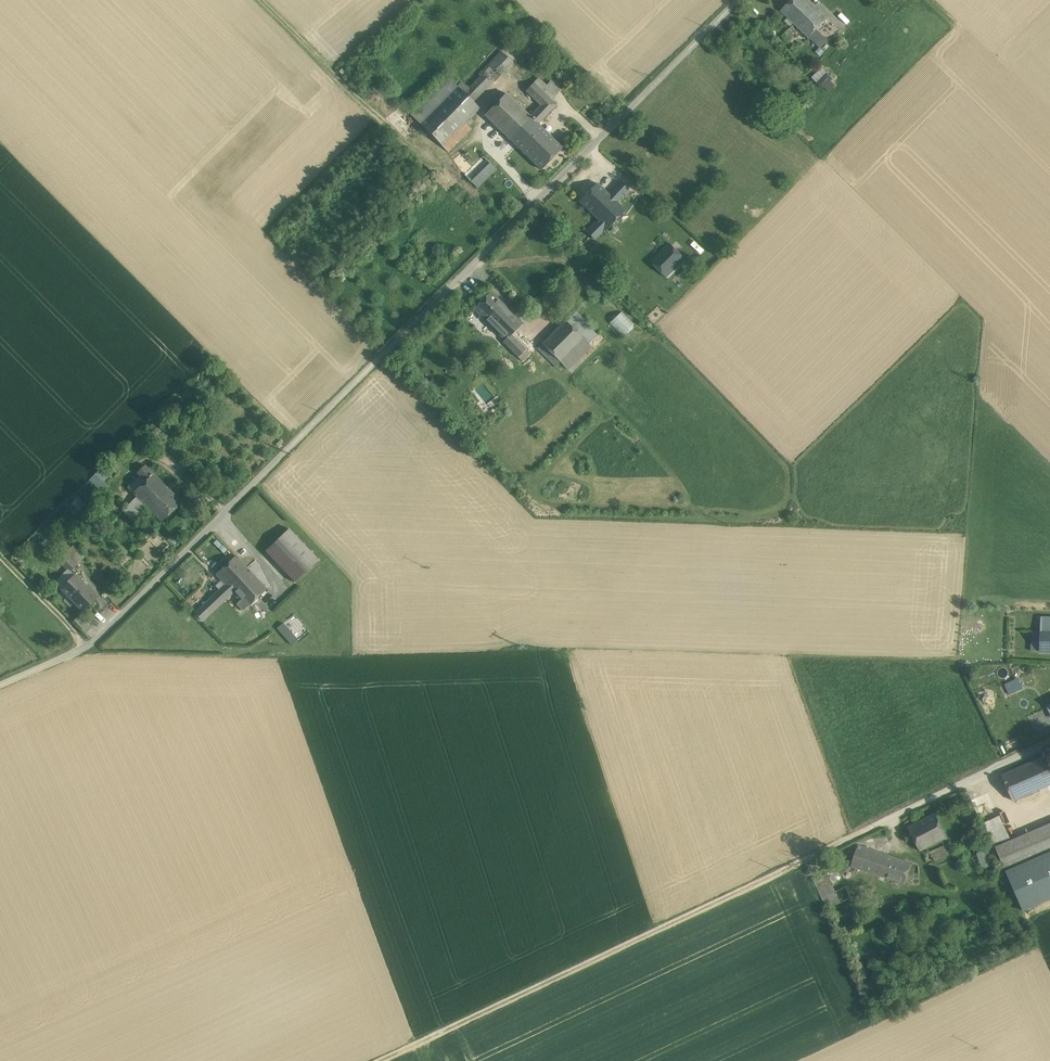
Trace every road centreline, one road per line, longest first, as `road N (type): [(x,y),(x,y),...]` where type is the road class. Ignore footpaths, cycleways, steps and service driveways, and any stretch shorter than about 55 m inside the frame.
road 1 (unclassified): [(0,686),(111,626),(738,0)]
road 2 (track): [(1049,747),(382,1060)]

